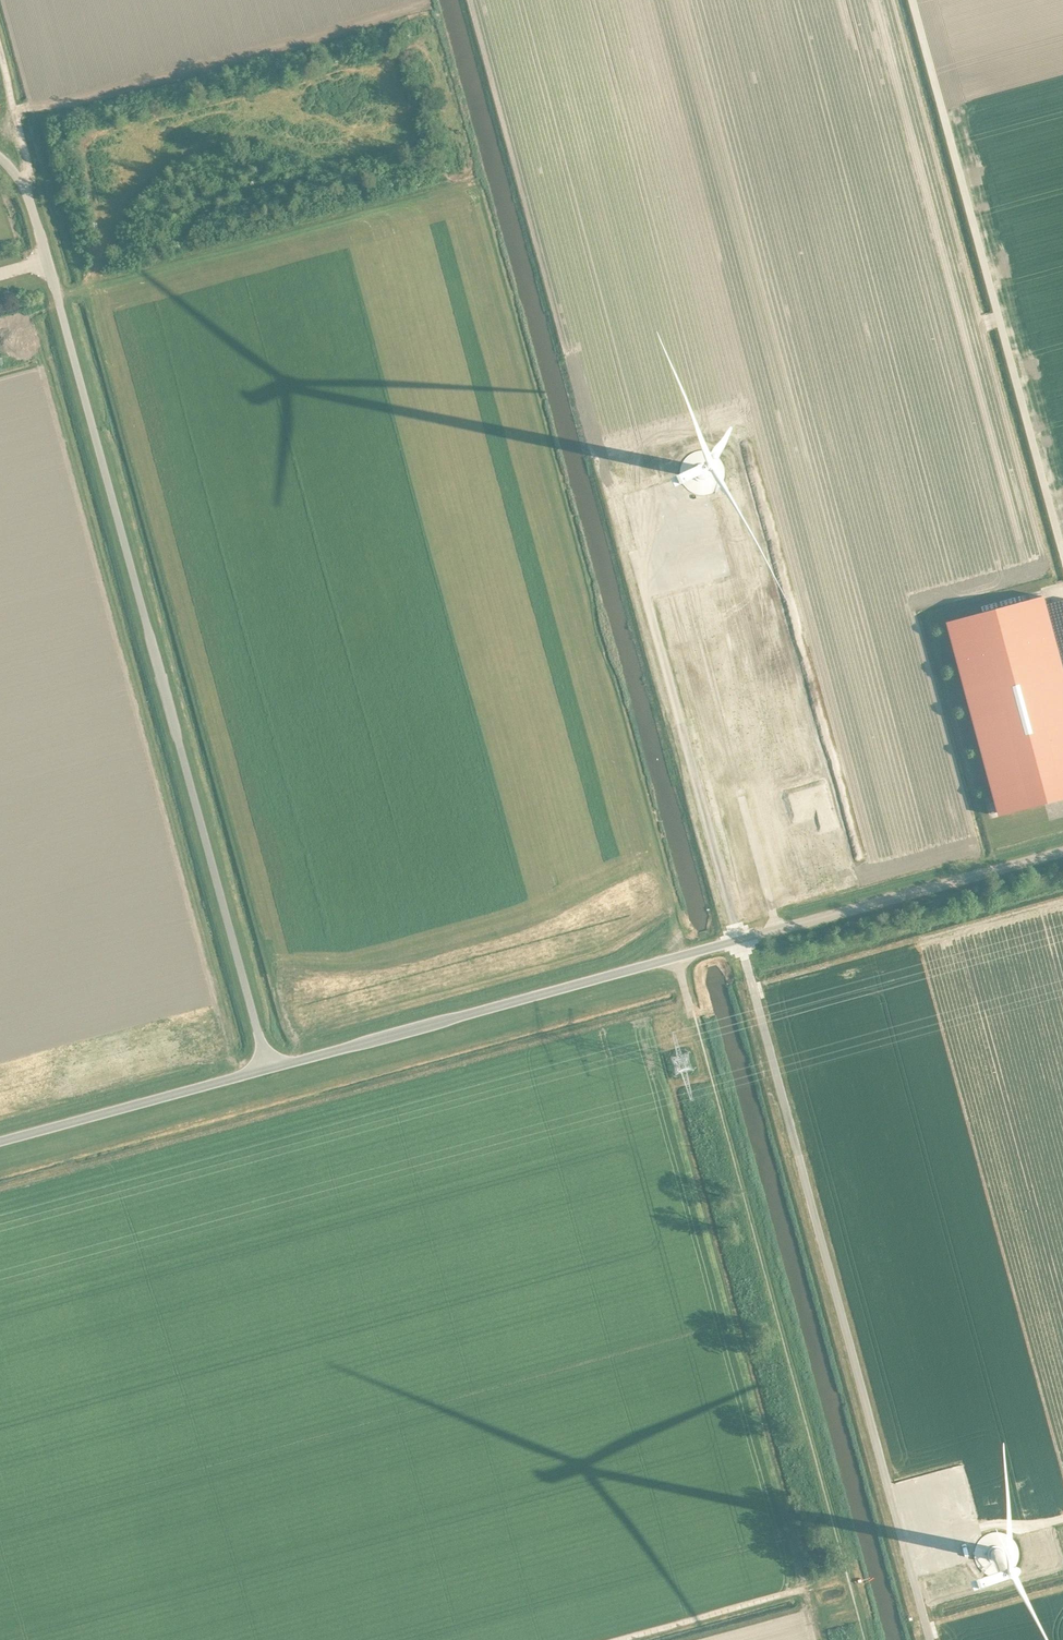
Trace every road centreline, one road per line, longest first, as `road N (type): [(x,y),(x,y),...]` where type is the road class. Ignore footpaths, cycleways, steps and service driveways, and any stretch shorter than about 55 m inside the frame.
road 1 (unclassified): [(0,163),(24,200),(262,1067)]
road 2 (unclassified): [(1062,849),(262,1067)]
road 3 (unclassified): [(262,1067),(0,1137)]

